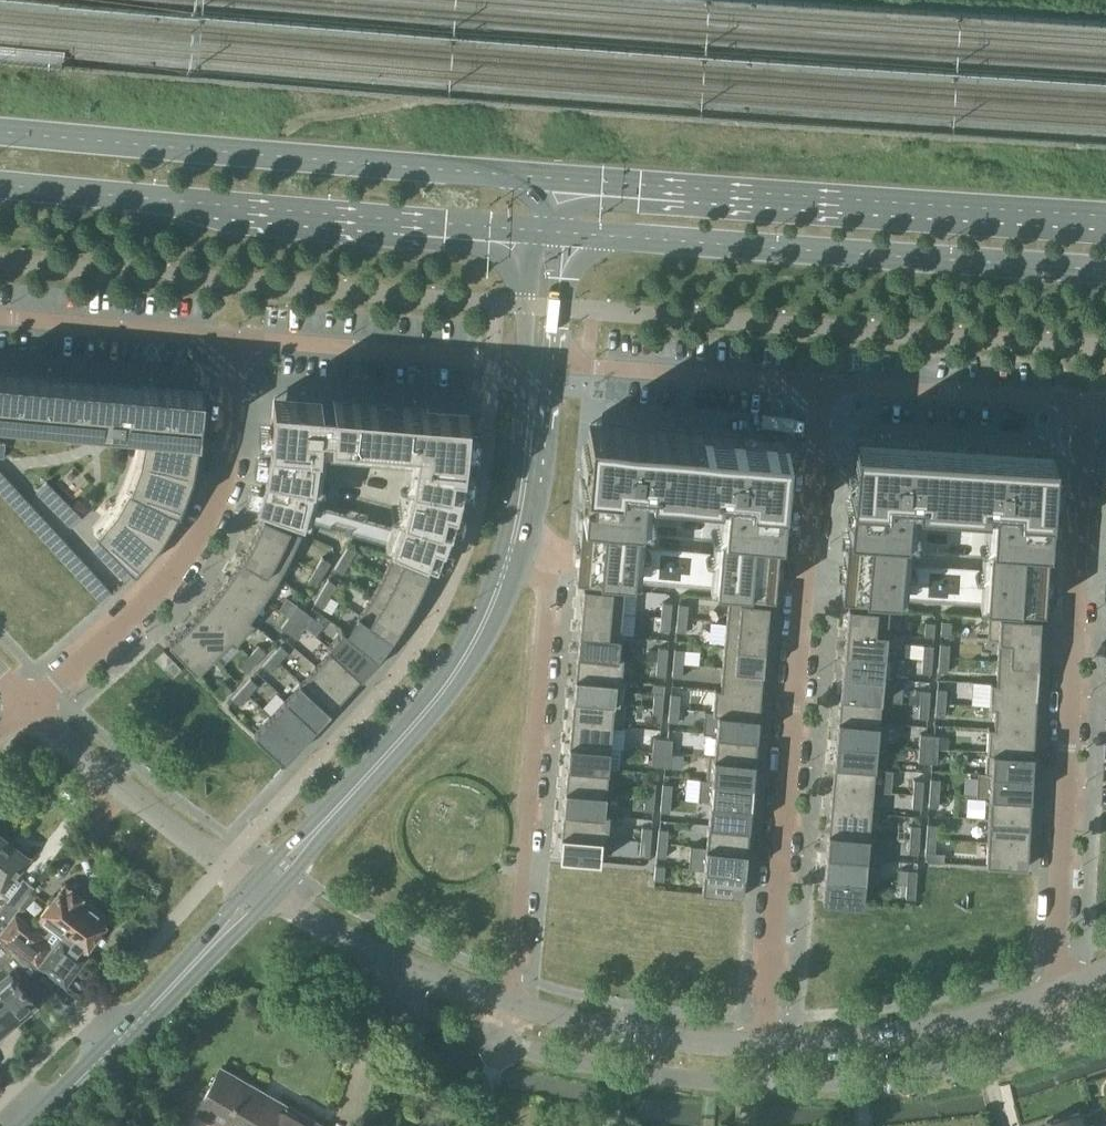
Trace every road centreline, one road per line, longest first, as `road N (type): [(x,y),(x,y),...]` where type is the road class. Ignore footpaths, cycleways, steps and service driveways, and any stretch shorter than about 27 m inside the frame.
road 1 (residential): [(767,1047),(820,382)]
road 2 (residential): [(1055,994),(1086,397)]
road 3 (secondary): [(1105,214),(552,178)]
road 4 (secondary): [(552,178),(0,131)]
road 5 (secondary): [(567,232),(1105,269)]
road 6 (secondary): [(0,185),(534,230)]
road 7 (residential): [(509,1005),(549,595),(510,551)]
road 8 (residential): [(31,710),(166,578),(206,526),(221,482),(240,337)]
road 9 (tertiary): [(258,887),(435,702),(472,647),(510,551)]
road 10 (tertiary): [(31,1125),(258,887)]
road 11 (unclassified): [(1055,994),(893,1034),(767,1047)]
road 12 (unclassified): [(258,887),(31,710)]
road 13 (unclassified): [(525,364),(240,337)]
road 14 (unclassified): [(509,1005),(402,963),(258,887)]
road 15 (residential): [(1086,397),(820,382)]
road 16 (residential): [(820,382),(554,369)]
road 17 (unclassified): [(767,1047),(630,1033),(509,1005)]
road 18 (unclassified): [(240,337),(0,314)]
road 19 (tertiary): [(517,523),(547,450),(554,369)]
road 20 (tertiary): [(525,364),(517,523)]
road 21 (tertiary): [(554,369),(567,232)]
road 22 (tertiary): [(534,230),(525,364)]

